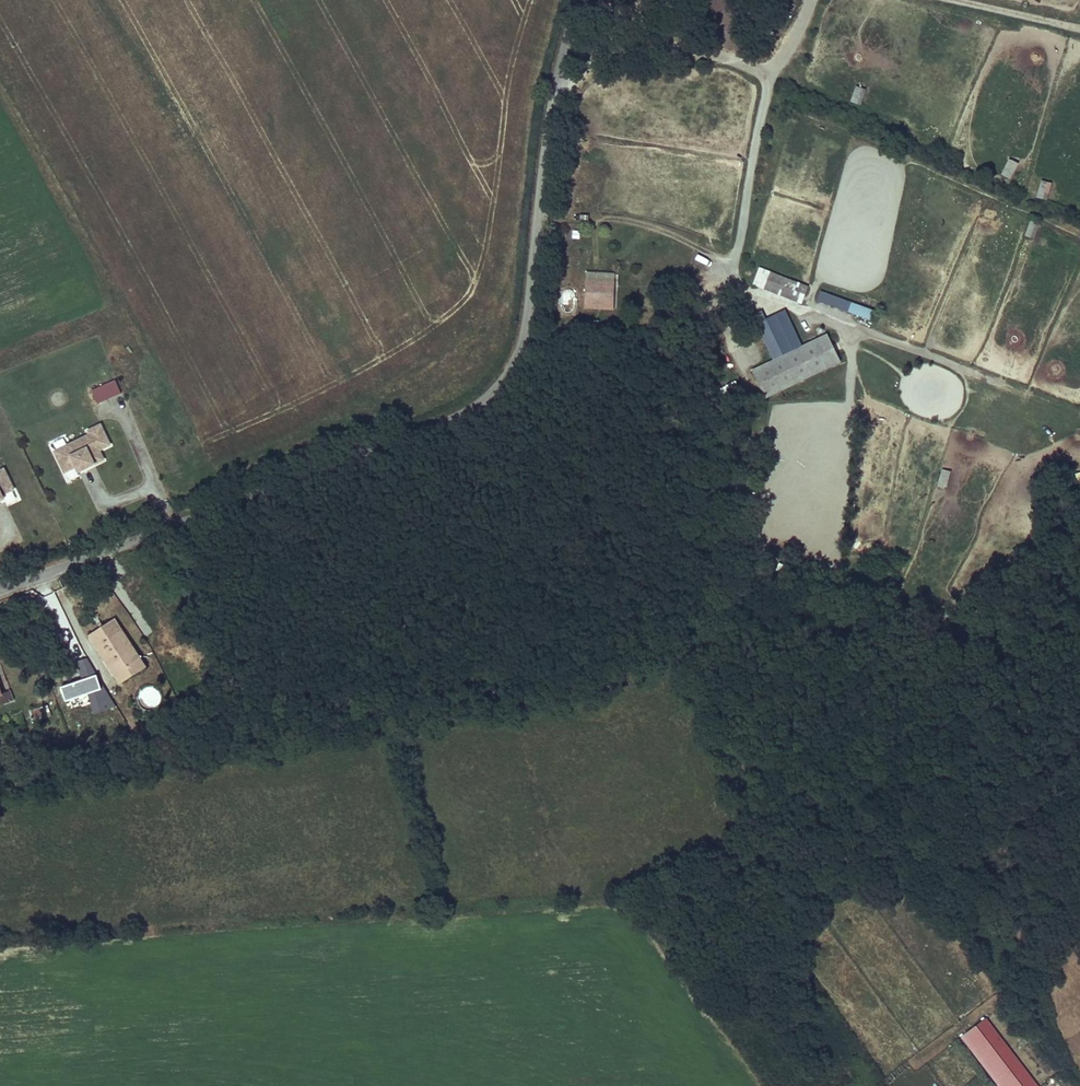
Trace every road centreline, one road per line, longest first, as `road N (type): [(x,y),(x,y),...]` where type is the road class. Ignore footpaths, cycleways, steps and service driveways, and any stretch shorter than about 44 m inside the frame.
road 1 (unclassified): [(0,590),(477,405),(520,350),(568,37)]
road 2 (unclassified): [(568,37),(701,51),(760,74),(767,85),(731,276),(739,288),(861,332)]
road 3 (track): [(1073,411),(861,332),(848,404)]
road 4 (track): [(733,265),(669,232),(620,219),(565,219)]
road 5 (track): [(960,0),(1079,28)]

